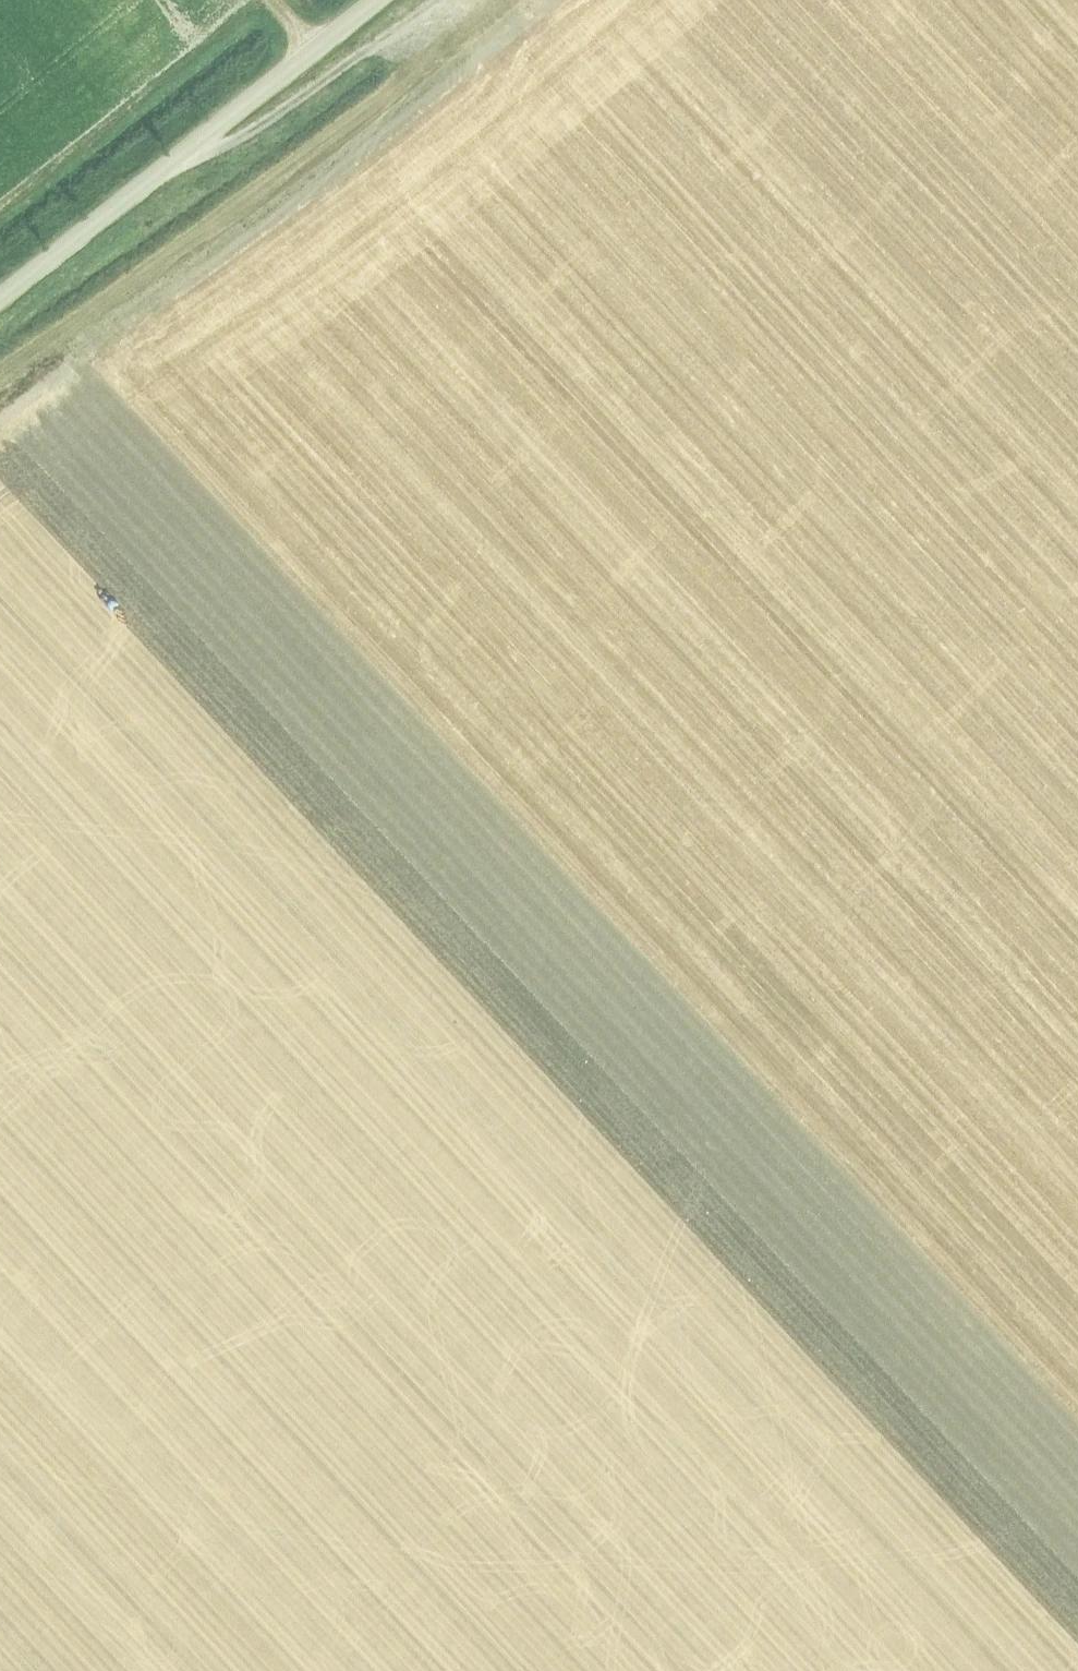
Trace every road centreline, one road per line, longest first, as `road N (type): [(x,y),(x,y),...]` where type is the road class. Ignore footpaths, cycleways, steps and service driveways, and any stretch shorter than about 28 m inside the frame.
road 1 (unclassified): [(0,295),(375,0)]

